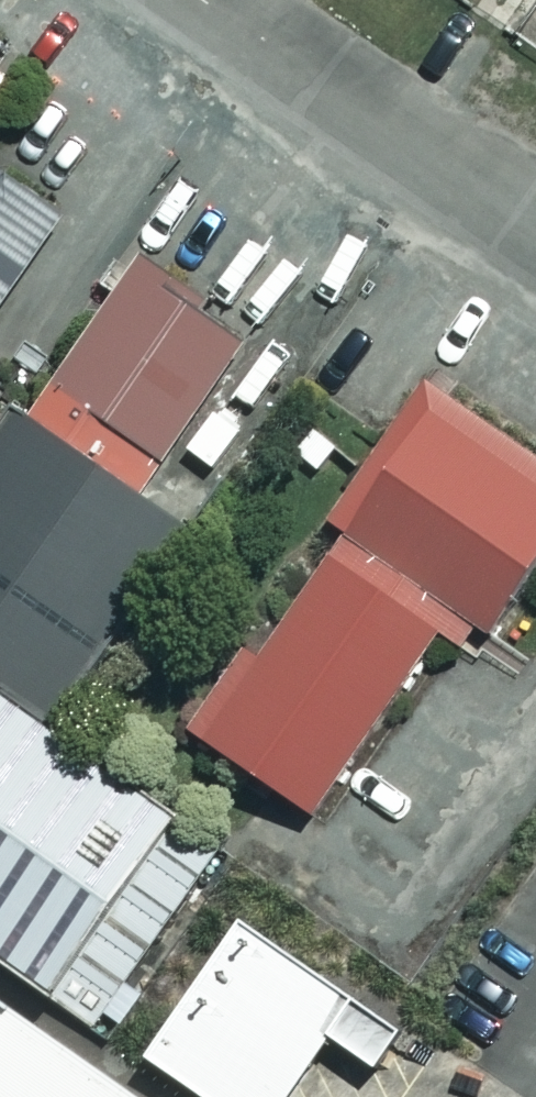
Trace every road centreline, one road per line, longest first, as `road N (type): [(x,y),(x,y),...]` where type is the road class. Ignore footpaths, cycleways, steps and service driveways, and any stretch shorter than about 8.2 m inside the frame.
road 1 (unclassified): [(205,0),(535,227)]

